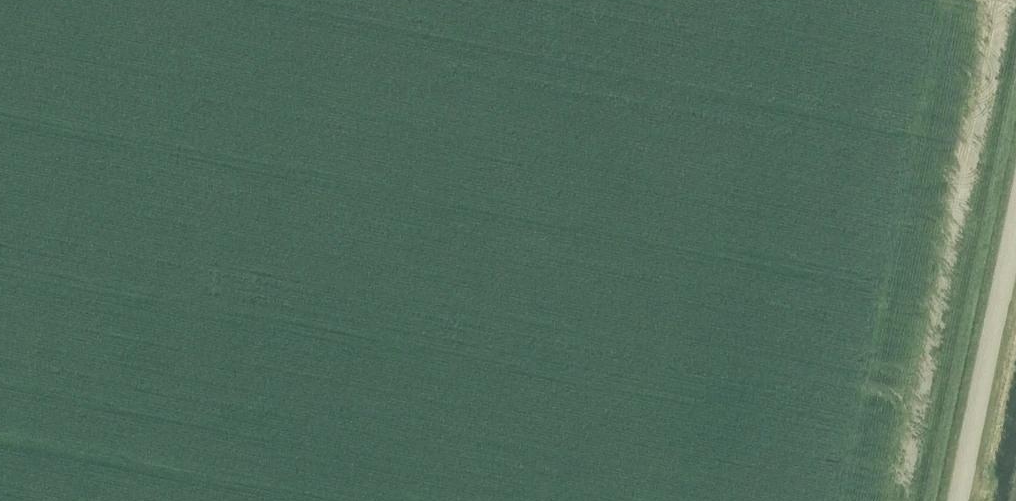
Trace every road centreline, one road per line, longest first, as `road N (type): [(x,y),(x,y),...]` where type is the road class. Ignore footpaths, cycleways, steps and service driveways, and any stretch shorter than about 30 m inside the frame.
road 1 (unclassified): [(955,500),(1015,212)]

